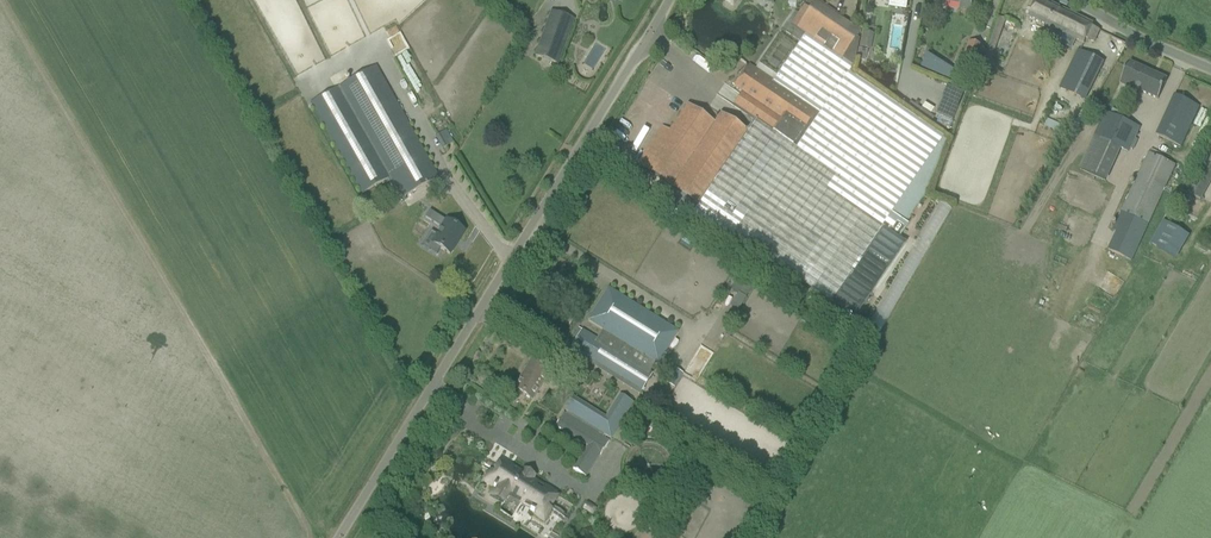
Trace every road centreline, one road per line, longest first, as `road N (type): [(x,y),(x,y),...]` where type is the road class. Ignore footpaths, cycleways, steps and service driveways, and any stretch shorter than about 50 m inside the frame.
road 1 (unclassified): [(336,537),(668,0)]
road 2 (unclassified): [(1210,70),(1077,0)]

